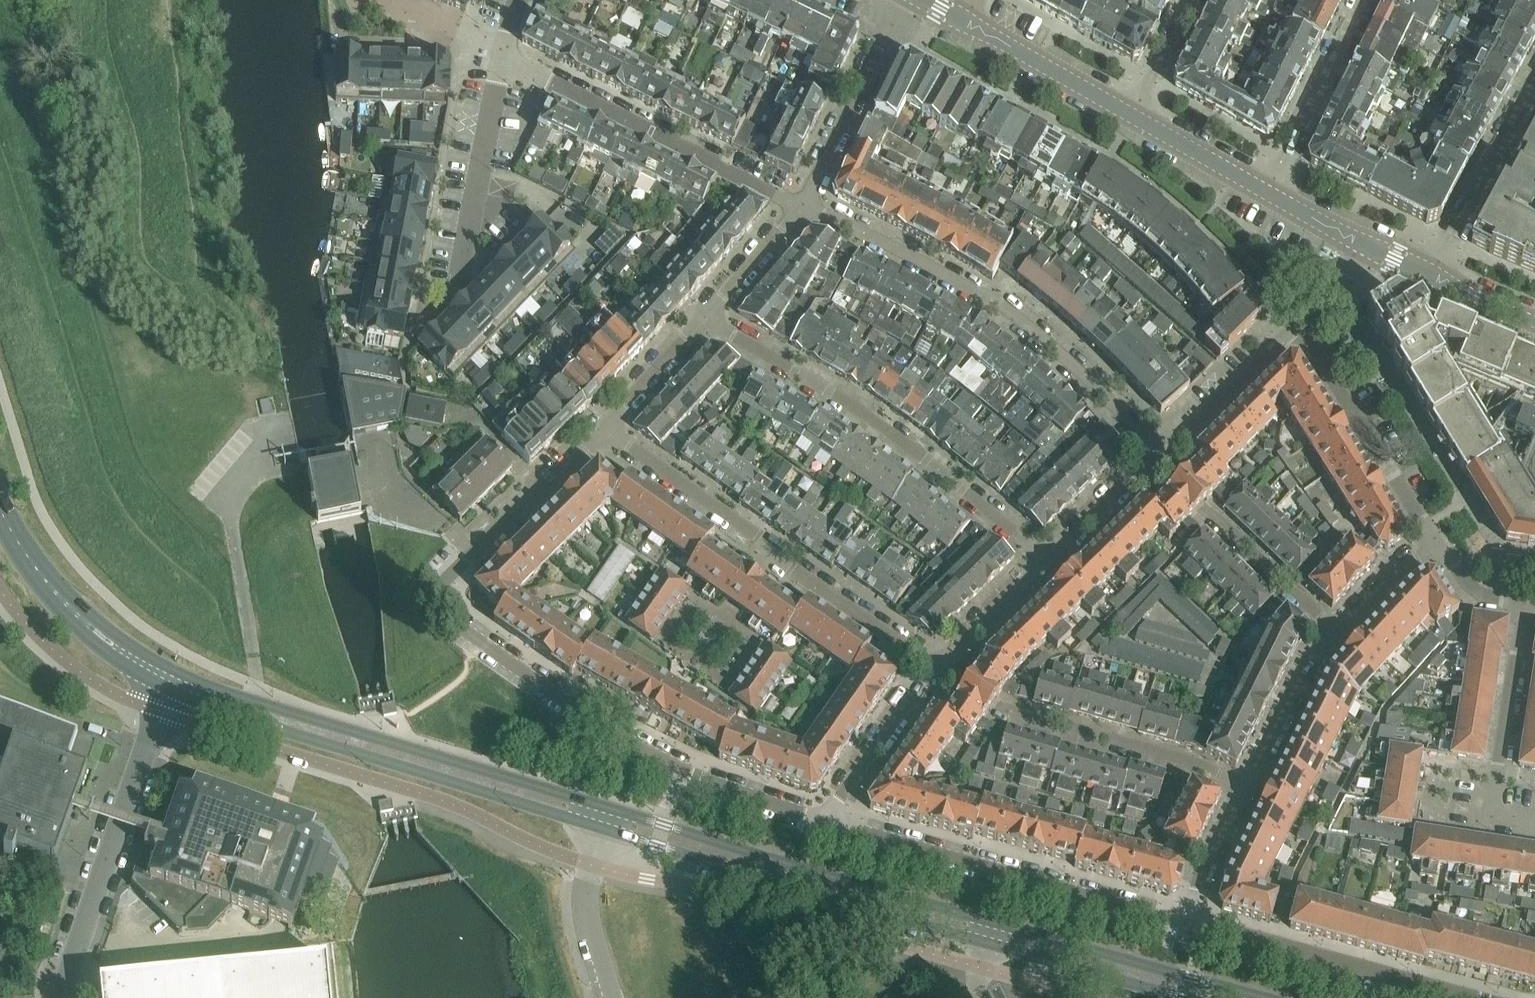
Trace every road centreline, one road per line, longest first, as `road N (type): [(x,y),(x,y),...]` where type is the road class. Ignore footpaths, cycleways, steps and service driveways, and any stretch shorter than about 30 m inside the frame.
road 1 (tertiary): [(1266,997),(608,808)]
road 2 (tertiary): [(602,831),(1175,997)]
road 3 (residential): [(825,820),(680,771),(486,646),(455,623),(435,594),(474,553)]
road 4 (tertiary): [(175,682),(229,716),(602,831)]
road 5 (tertiary): [(608,808),(175,682)]
road 6 (residential): [(1163,447),(1006,311),(824,213),(798,209)]
road 7 (residential): [(1047,558),(884,424),(705,319)]
road 8 (residential): [(936,665),(609,427)]
road 9 (residential): [(1187,921),(825,820)]
road 10 (residential): [(1243,788),(1182,758),(992,706),(936,665)]
road 11 (unclassified): [(66,997),(70,967),(175,682)]
road 12 (residential): [(798,209),(500,60)]
road 13 (residential): [(1467,997),(1187,921)]
road 14 (residential): [(1297,324),(1437,549)]
road 15 (residential): [(1336,631),(1153,457)]
road 16 (tertiary): [(175,682),(111,645),(54,595),(0,508)]
road 17 (residential): [(798,209),(902,0)]
road 18 (residential): [(458,281),(500,60)]
road 19 (residential): [(1430,277),(1534,80)]
road 20 (residential): [(1490,820),(1525,604)]
road 21 (residential): [(1363,0),(1266,193)]
road 22 (residential): [(825,820),(936,665)]
road 23 (residential): [(474,553),(609,427)]
road 24 (residential): [(1243,788),(1312,655),(1336,631)]
road 25 (residential): [(1163,447),(1297,324)]
road 26 (tertiary): [(1124,114),(966,24)]
road 27 (unclassified): [(615,997),(586,899),(602,831)]
road 28 (residential): [(341,11),(504,45)]
road 29 (tertiary): [(1266,193),(1124,114)]
road 30 (residential): [(936,665),(1047,558)]
road 31 (residential): [(1047,558),(1153,457)]
road 32 (residential): [(1187,921),(1200,871),(1243,788)]
road 33 (residential): [(609,427),(705,319)]
road 34 (residential): [(705,319),(798,209)]
road 35 (residential): [(1336,631),(1400,569),(1437,549)]
road 36 (residential): [(1124,114),(1183,0)]

